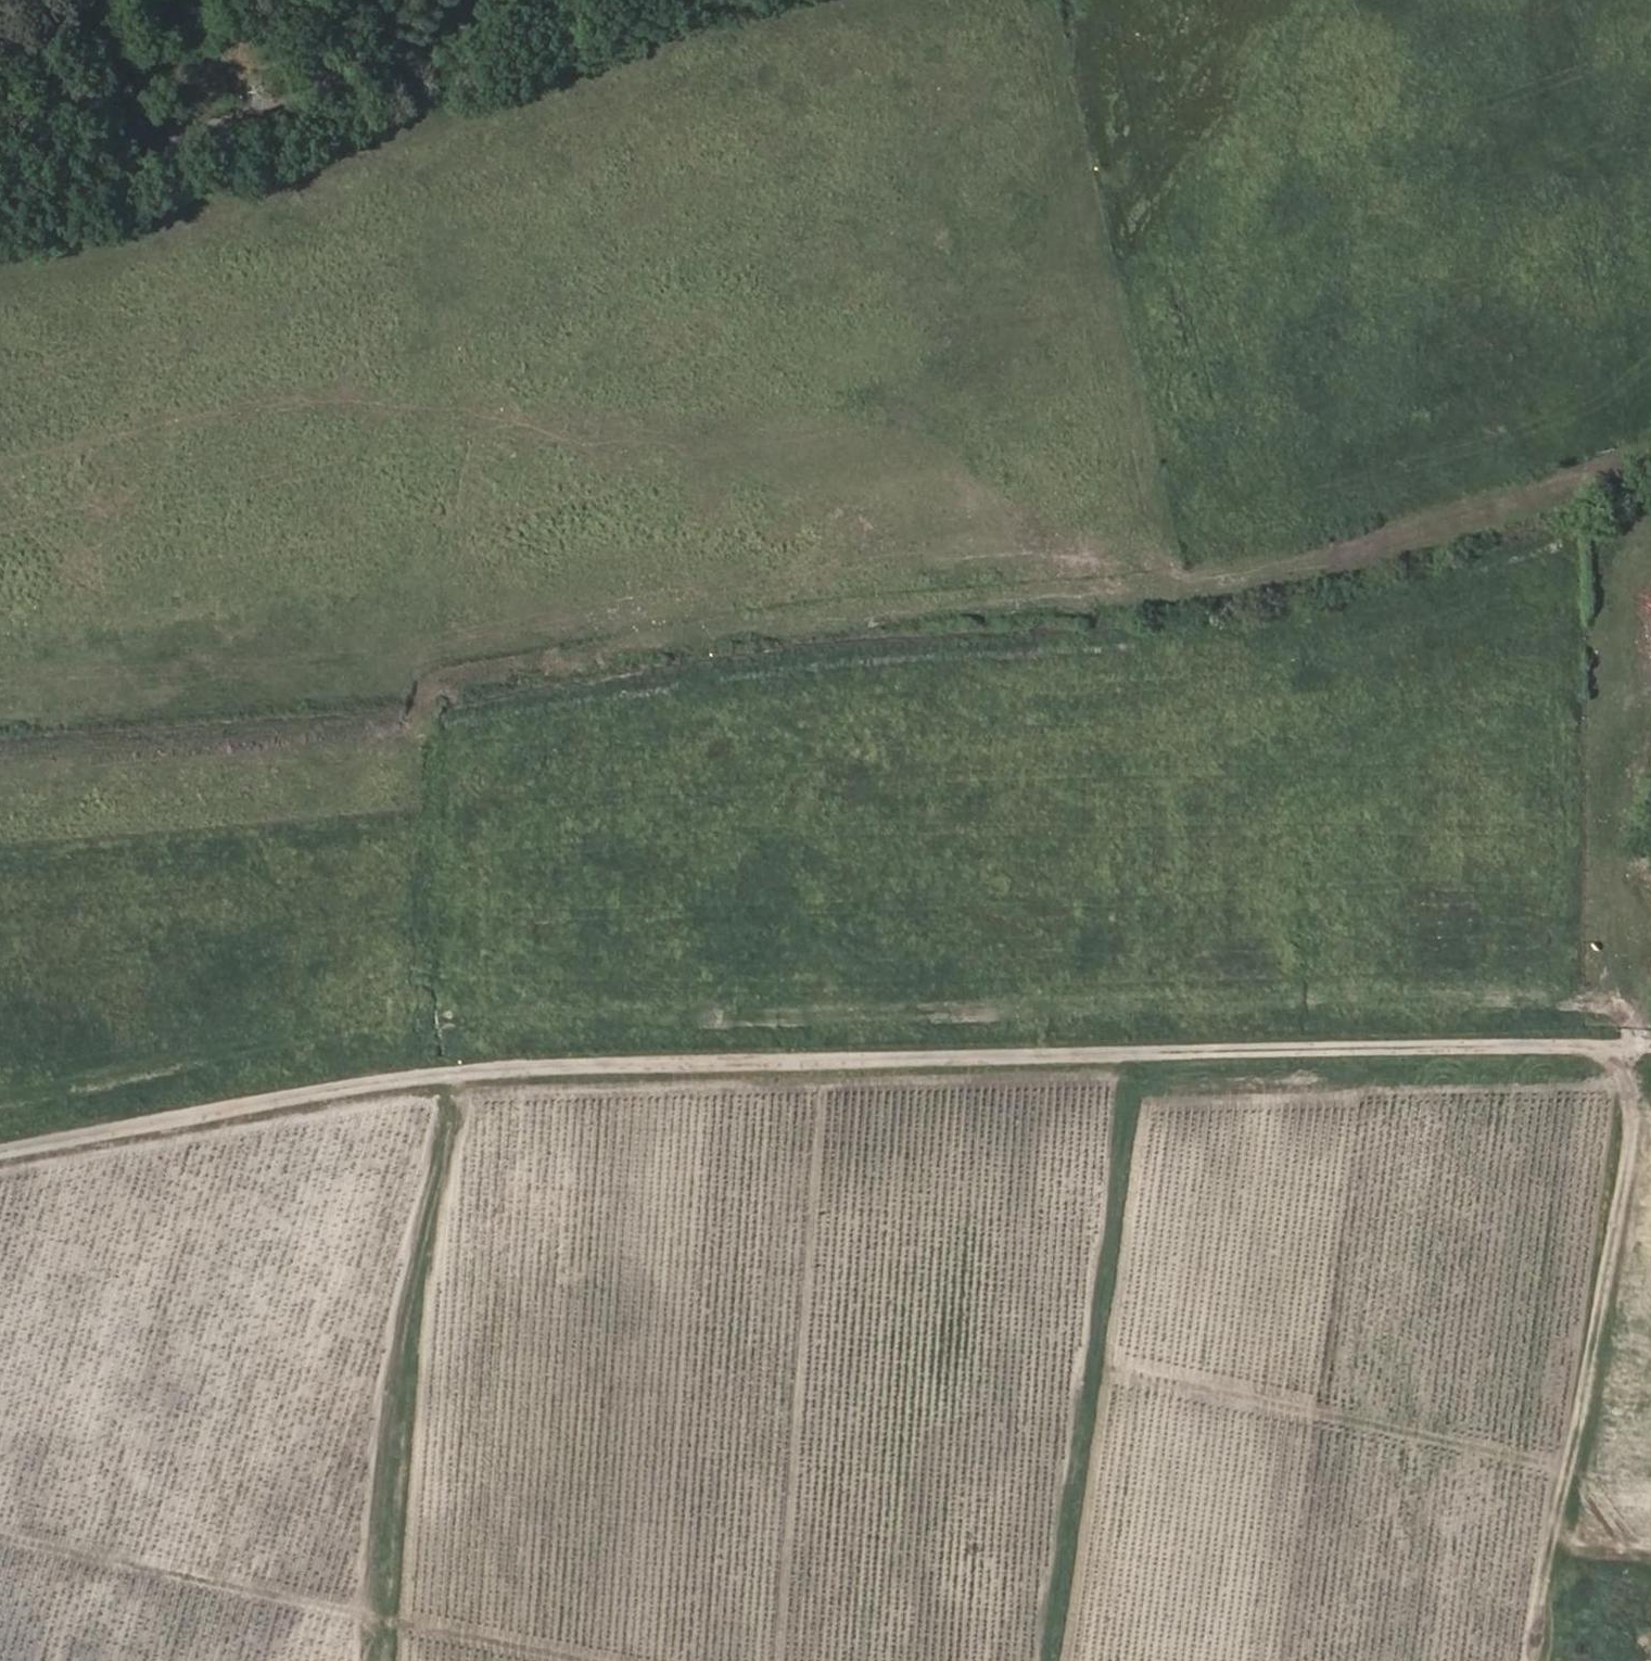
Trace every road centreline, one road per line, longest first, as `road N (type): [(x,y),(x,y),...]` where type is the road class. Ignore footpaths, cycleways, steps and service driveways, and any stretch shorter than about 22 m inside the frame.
road 1 (track): [(0,1166),(455,1089),(1650,1053)]
road 2 (track): [(0,146),(185,102),(520,0)]

